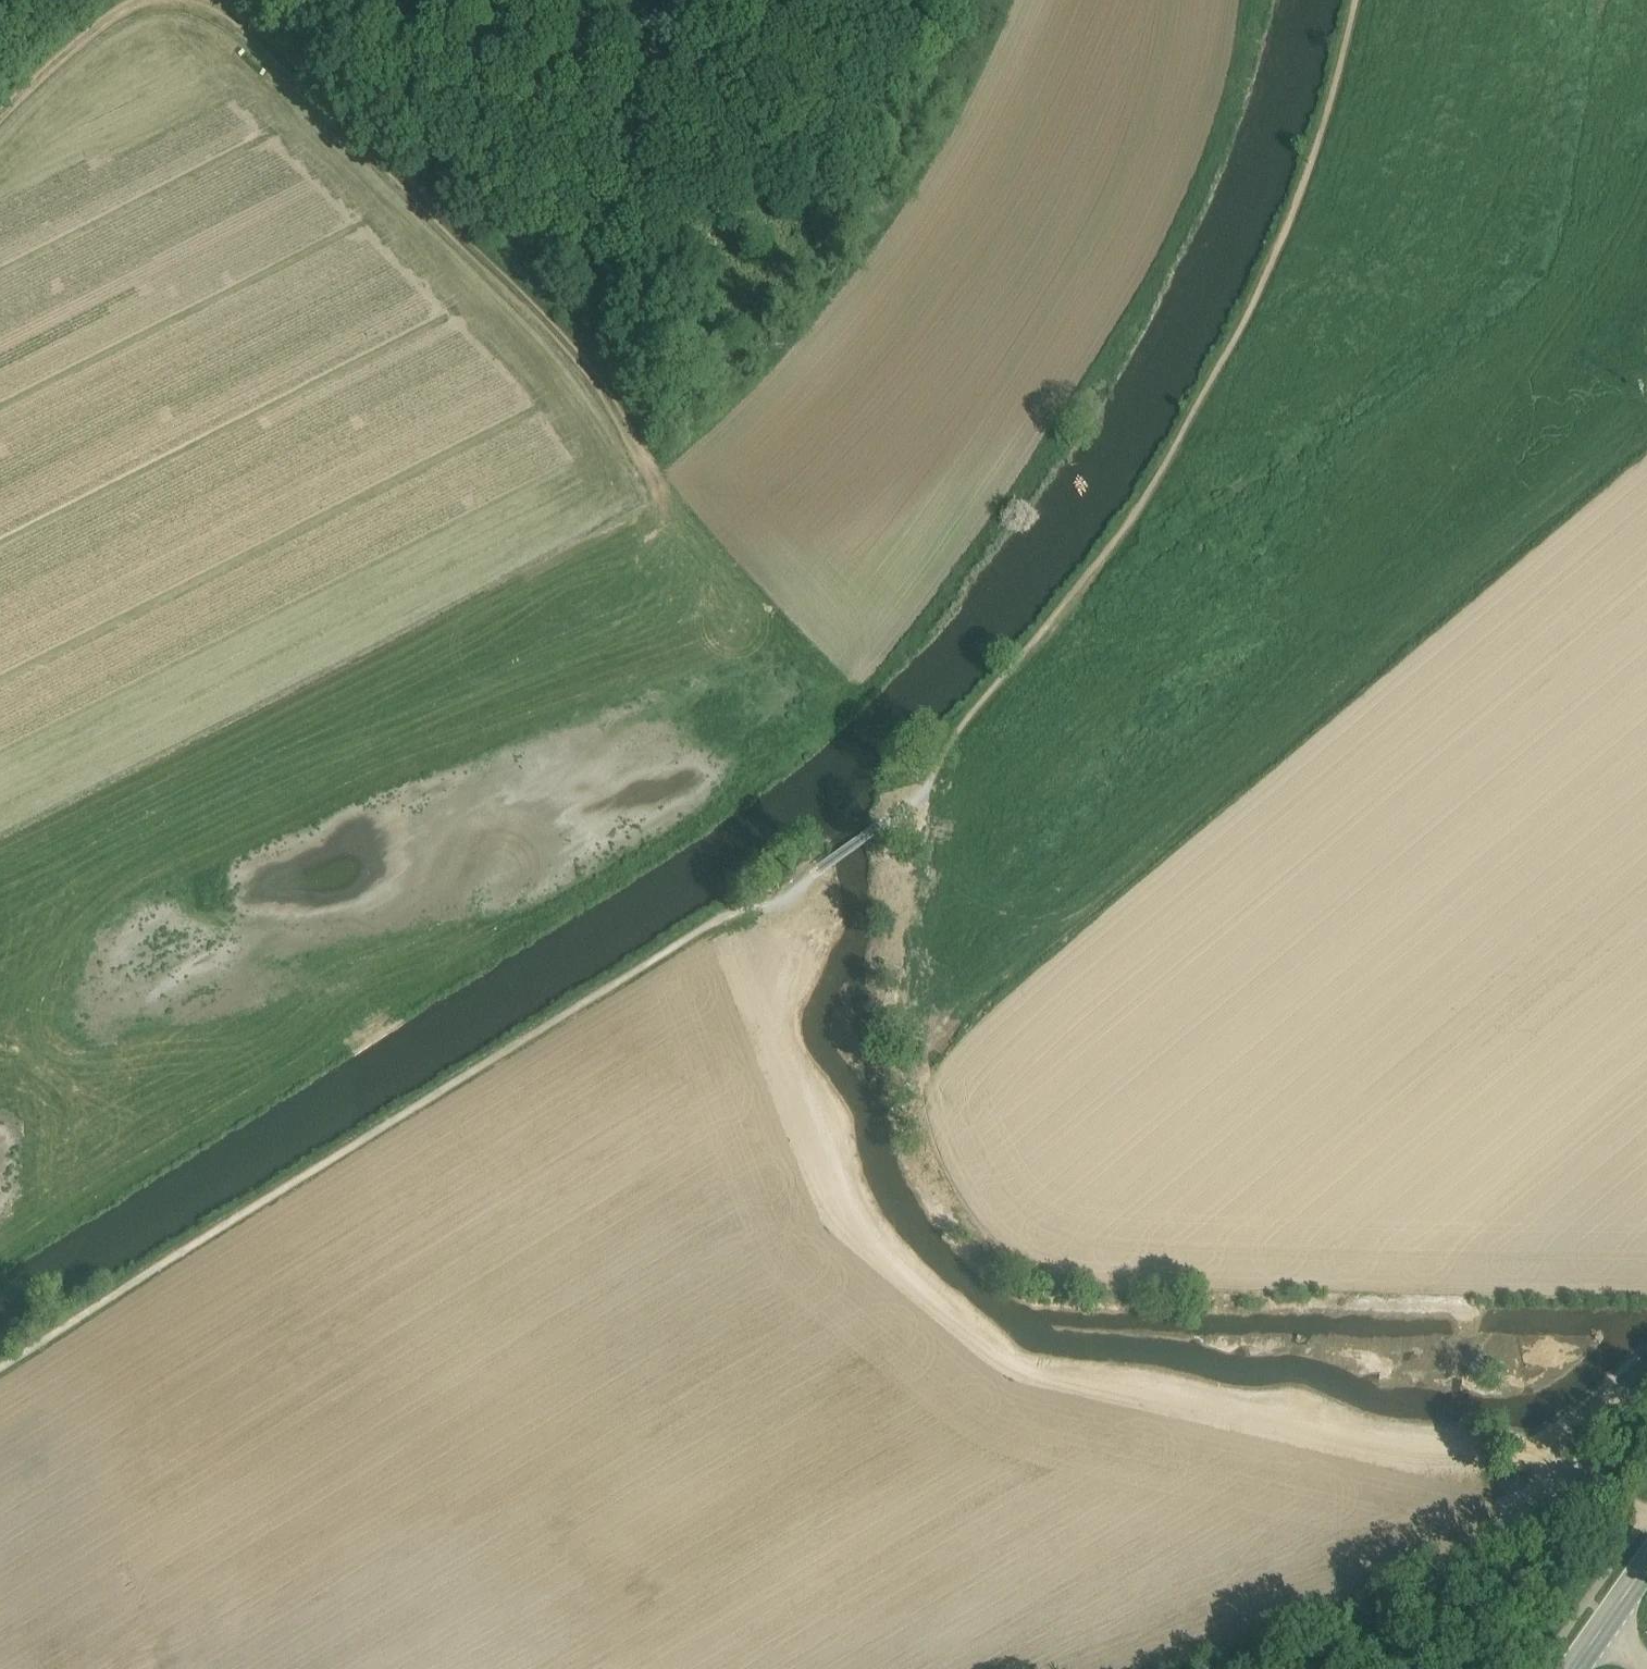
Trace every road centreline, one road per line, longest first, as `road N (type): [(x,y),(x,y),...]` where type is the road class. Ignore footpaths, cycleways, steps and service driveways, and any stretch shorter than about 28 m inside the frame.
road 1 (track): [(116,0),(0,113)]
road 2 (secondary): [(1572,1668),(1646,1560)]

